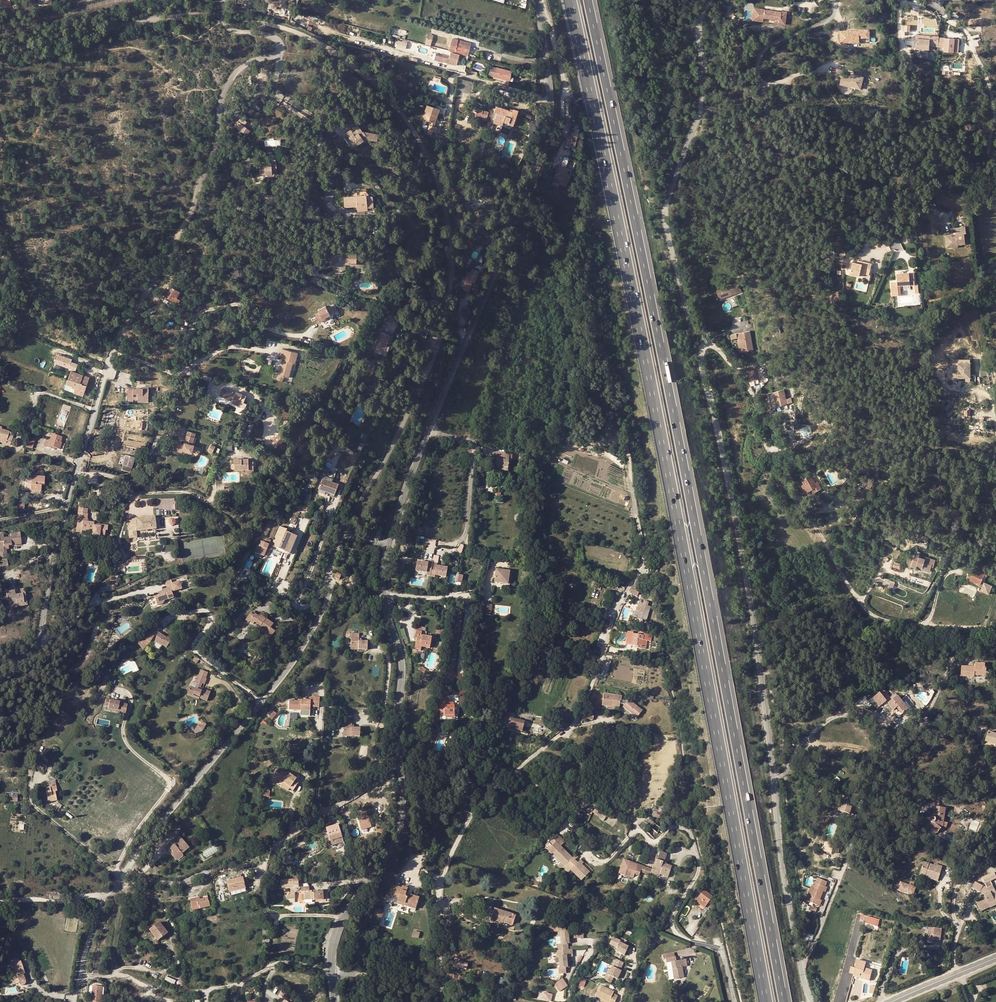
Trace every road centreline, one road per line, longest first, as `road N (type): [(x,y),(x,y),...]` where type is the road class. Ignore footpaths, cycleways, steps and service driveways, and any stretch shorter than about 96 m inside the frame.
road 1 (motorway): [(784,1001),(688,460),(588,0)]
road 2 (motorway): [(570,0),(766,1001)]
road 3 (unclassified): [(277,54),(246,65),(225,89),(215,148),(189,216),(113,352),(39,639),(0,661)]
road 4 (residential): [(812,1001),(780,858),(757,642),(701,350)]
road 5 (tertiary): [(387,548),(547,140),(540,0)]
road 6 (residential): [(995,630),(893,622),(862,605),(779,475),(749,388),(709,345)]
road 7 (residential): [(512,775),(625,816),(652,841),(674,828),(688,831),(699,870),(671,922),(680,936),(721,950),(735,1001)]
road 8 (residential): [(833,0),(832,18),(764,49),(765,106),(788,142),(803,151),(870,145),(899,156),(893,196),(900,251)]
road 9 (residential): [(701,350),(664,218),(699,113),(698,33),(711,0)]
road 10 (residential): [(333,975),(440,989),(438,891),(486,792),(512,775)]
road 11 (unclassified): [(307,639),(103,894)]
road 12 (tertiary): [(333,975),(341,922),(400,829),(401,766)]
road 13 (tertiary): [(401,766),(401,657),(383,593),(387,548)]
road 14 (unclassified): [(346,532),(440,342)]
road 15 (residential): [(512,775),(574,726),(612,622)]
road 16 (unclassified): [(277,54),(274,87),(234,199),(240,209)]
road 17 (residential): [(401,766),(270,851)]
road 18 (residential): [(205,989),(276,964),(333,975)]

